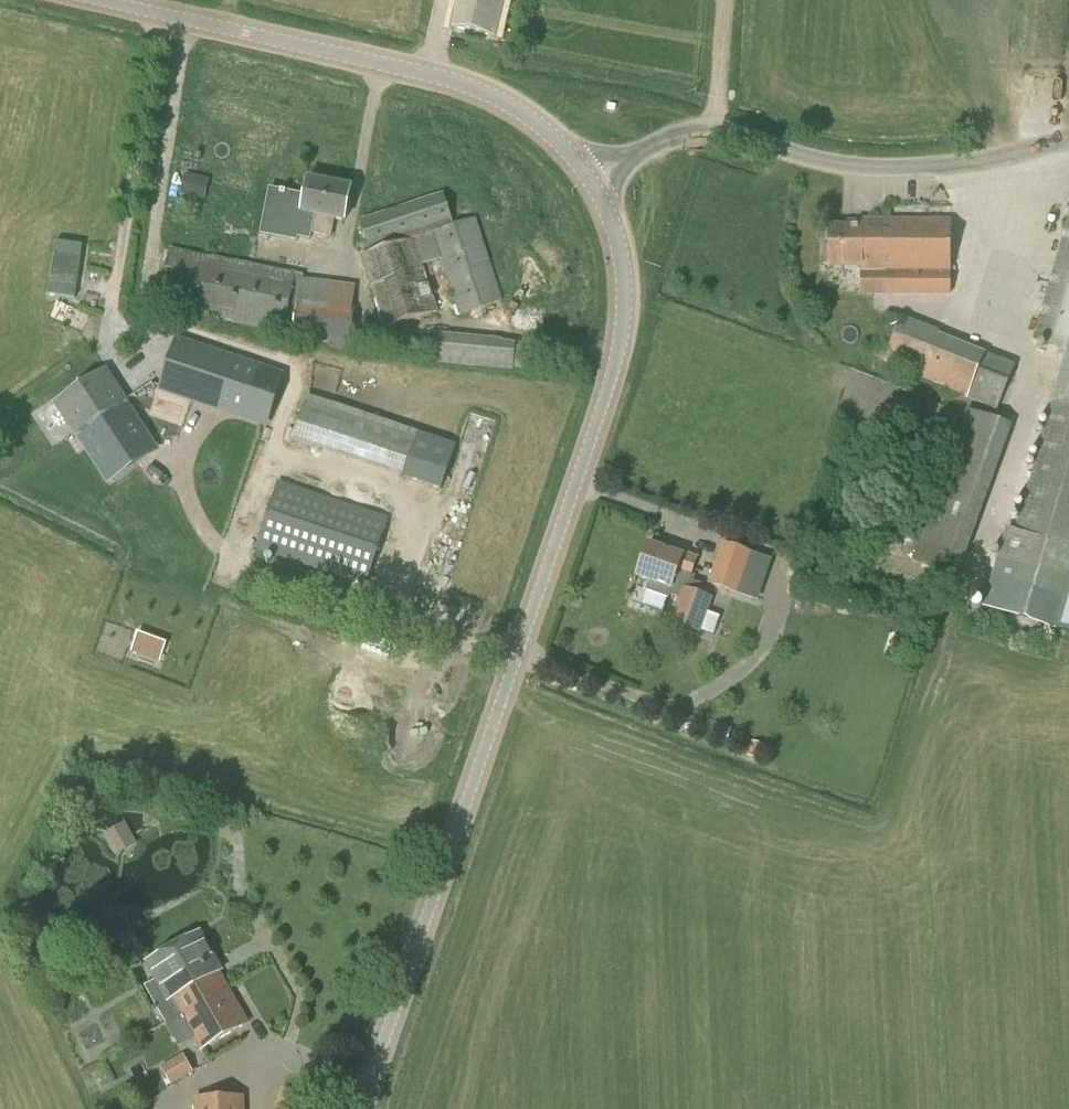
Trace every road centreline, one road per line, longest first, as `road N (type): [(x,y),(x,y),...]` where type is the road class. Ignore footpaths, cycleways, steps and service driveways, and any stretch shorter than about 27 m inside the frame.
road 1 (tertiary): [(360,1108),(622,336),(617,237),(590,177)]
road 2 (tertiary): [(590,177),(490,94),(98,0)]
road 3 (tertiary): [(590,177),(673,137),(717,133),(839,165),(914,169),(994,160),(1068,138)]

